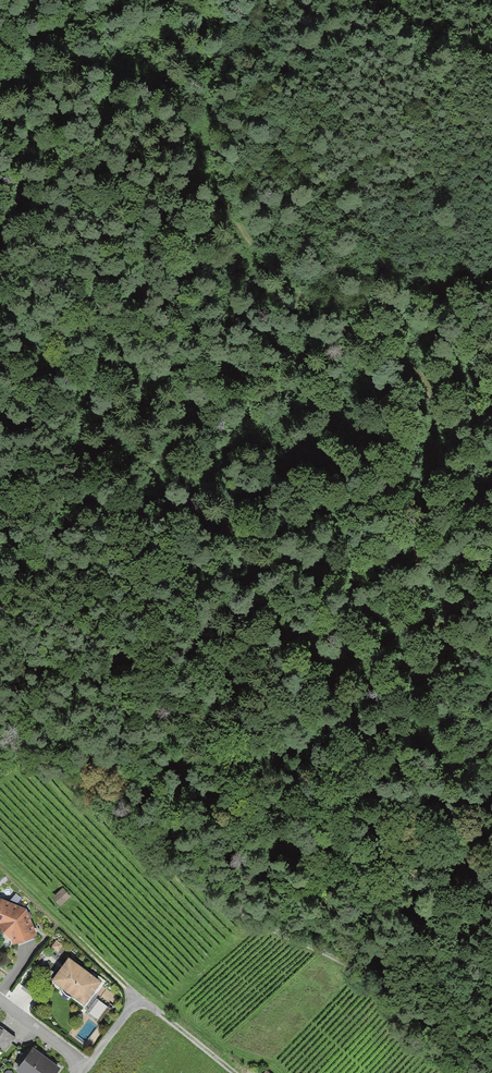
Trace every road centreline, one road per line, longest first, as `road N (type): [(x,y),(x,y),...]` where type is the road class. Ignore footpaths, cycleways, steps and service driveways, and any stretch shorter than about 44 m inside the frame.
road 1 (track): [(263,924),(296,919),(391,959),(426,948),(441,913),(434,889),(416,874),(324,863),(281,835),(203,635),(171,501),(137,461),(28,378),(0,331)]
road 2 (track): [(491,648),(451,638),(423,598),(421,528),(434,436),(428,394),(403,365),(268,270),(220,180),(219,0)]
road 3 (track): [(450,1072),(411,1043),(377,992),(347,964),(263,924),(67,778),(0,744)]
road 4 (track): [(0,863),(140,998),(86,1066)]
road 5 (track): [(235,1072),(140,998)]

